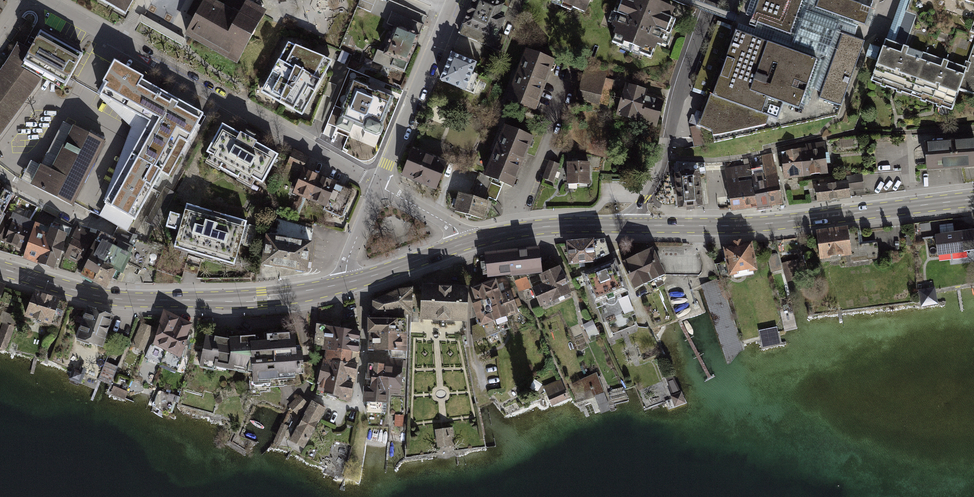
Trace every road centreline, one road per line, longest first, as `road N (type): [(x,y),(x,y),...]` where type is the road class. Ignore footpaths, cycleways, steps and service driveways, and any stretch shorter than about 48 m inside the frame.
road 1 (primary): [(342,284),(262,298),(126,300),(0,269)]
road 2 (primary): [(973,199),(757,225),(629,225)]
road 3 (residential): [(111,38),(378,186)]
road 4 (residential): [(712,0),(664,159),(629,225)]
road 5 (residential): [(455,0),(378,186)]
road 6 (primary): [(629,225),(532,228),(463,244)]
road 7 (primary): [(463,244),(342,284)]

